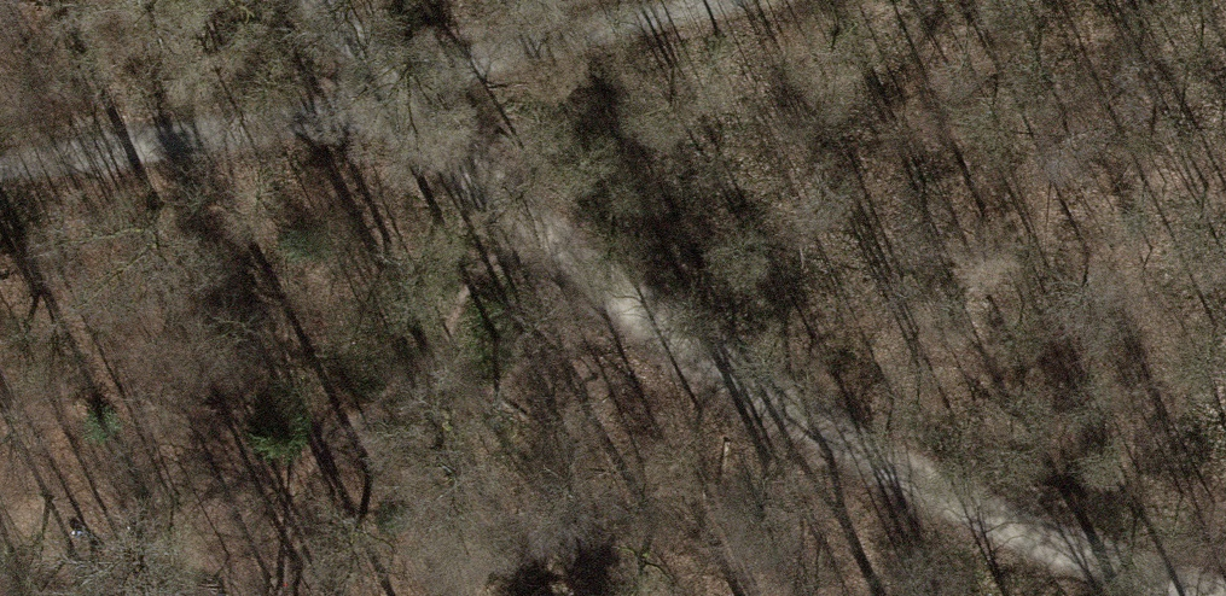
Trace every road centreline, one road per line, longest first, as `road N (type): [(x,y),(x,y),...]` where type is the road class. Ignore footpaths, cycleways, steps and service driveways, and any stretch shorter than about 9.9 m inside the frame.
road 1 (track): [(1203,595),(945,498),(740,372),(390,102),(302,0)]
road 2 (track): [(0,169),(390,102),(756,0)]

